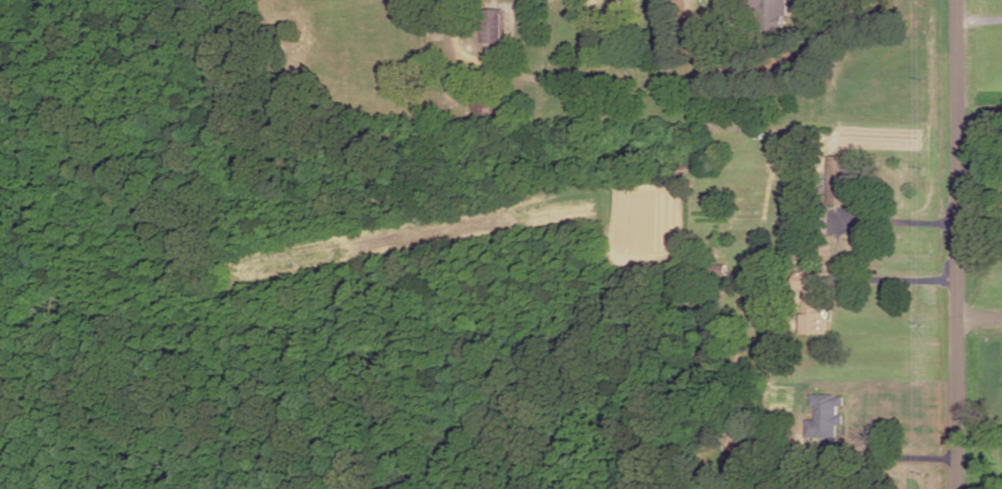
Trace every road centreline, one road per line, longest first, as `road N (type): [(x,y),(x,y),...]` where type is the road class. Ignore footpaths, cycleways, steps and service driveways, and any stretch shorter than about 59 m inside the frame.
road 1 (secondary): [(957,488),(956,0)]

